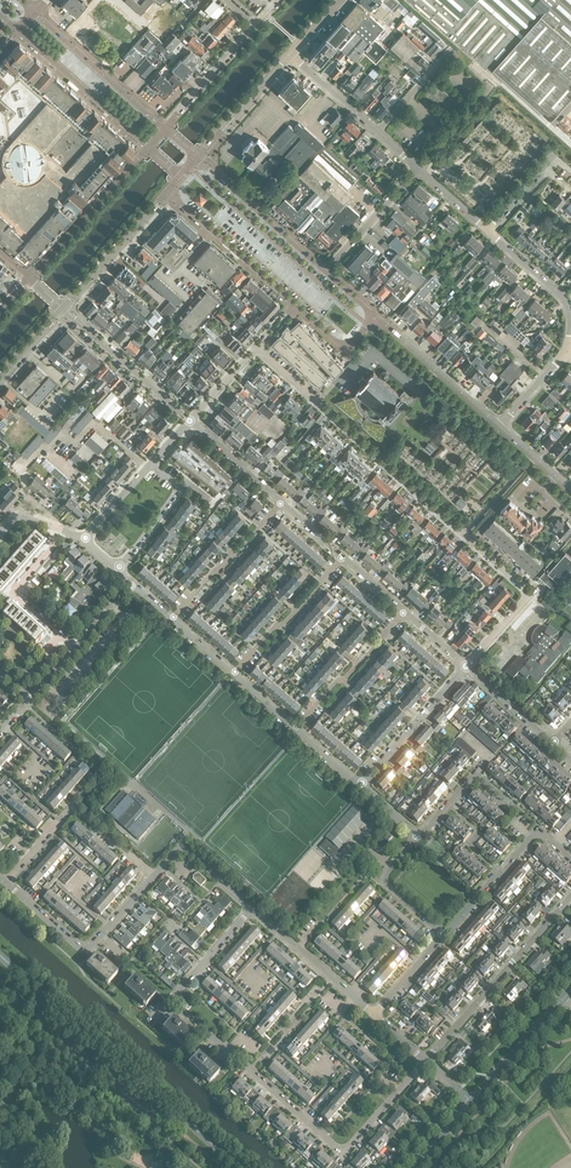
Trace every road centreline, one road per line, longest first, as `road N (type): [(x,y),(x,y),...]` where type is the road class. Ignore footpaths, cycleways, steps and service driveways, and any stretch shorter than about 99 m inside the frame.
road 1 (residential): [(426,1061),(352,1146),(335,1147),(177,1003),(253,907)]
road 2 (residential): [(466,667),(527,597),(526,587),(257,348)]
road 3 (tertiary): [(239,1167),(0,955)]
road 4 (residential): [(426,1061),(570,897)]
road 5 (residential): [(253,907),(183,851),(101,936)]
road 6 (residential): [(148,147),(29,277)]
road 7 (residential): [(18,472),(59,439),(71,449),(96,422),(149,466)]
road 8 (residential): [(19,31),(148,147)]
road 9 (residential): [(164,128),(35,13)]
road 10 (residential): [(325,272),(198,158)]
road 11 (residential): [(168,191),(295,305)]
road 12 (residential): [(190,420),(63,309)]
road 13 (residential): [(500,426),(374,317)]
road 14 (residential): [(374,1013),(253,907)]
road 15 (residential): [(296,727),(405,611)]
road 16 (residential): [(360,785),(466,667)]
road 17 (tertiary): [(63,309),(168,191)]
road 18 (residential): [(172,618),(280,503)]
road 19 (residential): [(567,352),(566,303),(487,229)]
road 20 (residential): [(234,671),(343,558)]
road 21 (tertiary): [(472,1101),(570,990)]
road 22 (residential): [(444,936),(538,830)]
road 23 (residential): [(418,837),(490,756),(466,734)]
road 24 (residential): [(57,529),(12,593),(58,635)]
road 25 (residential): [(325,272),(418,168)]
road 26 (residential): [(164,128),(256,25)]
road 27 (tertiary): [(198,158),(289,55)]
road 28 (residential): [(444,936),(386,880),(418,837)]
road 29 (residential): [(280,503),(190,420)]
road 30 (residential): [(101,936),(79,946),(6,882)]

